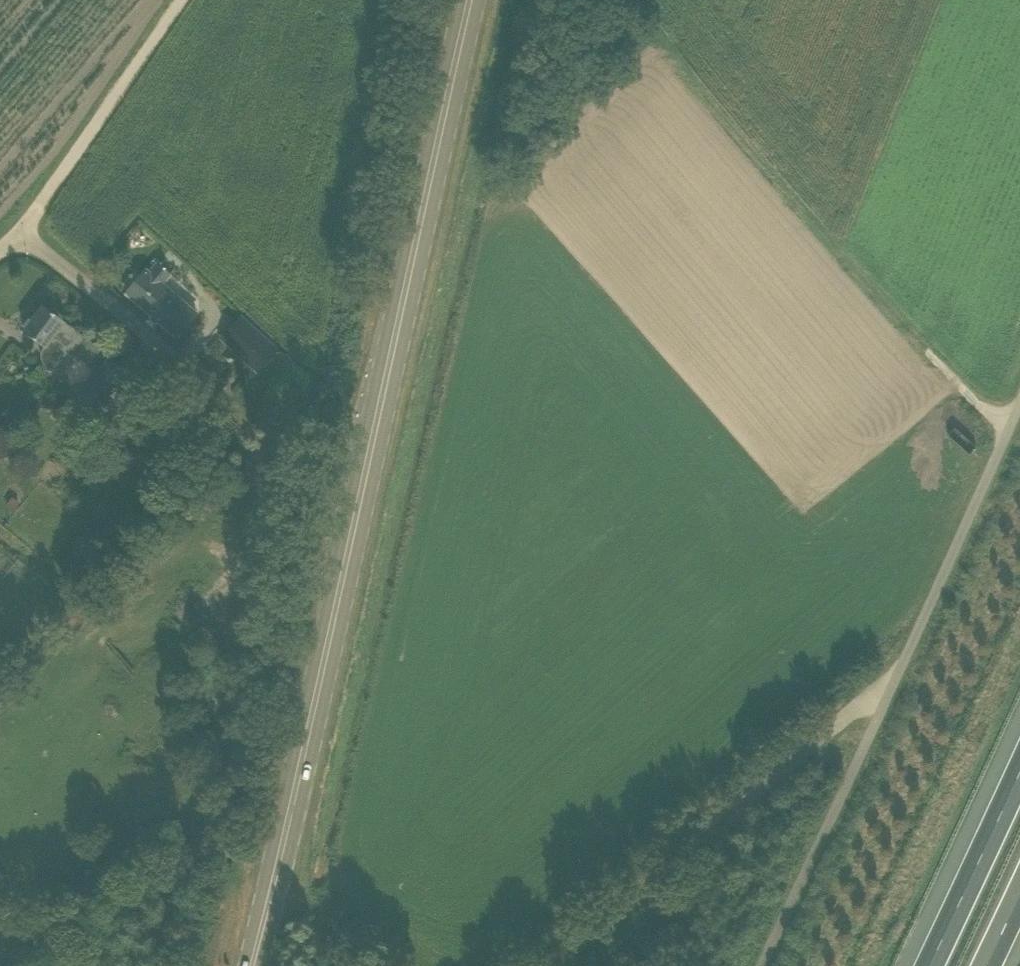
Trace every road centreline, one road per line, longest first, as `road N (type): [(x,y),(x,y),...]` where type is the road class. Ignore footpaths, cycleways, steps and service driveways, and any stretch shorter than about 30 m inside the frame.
road 1 (secondary): [(254,965),(470,0)]
road 2 (track): [(674,62),(983,411),(1012,425)]
road 3 (unclassified): [(550,965),(866,697),(885,704)]
road 4 (unclassified): [(1019,407),(885,704)]
road 5 (unclassified): [(885,704),(757,965)]
road 6 (track): [(20,234),(184,0)]
road 7 (motorway): [(1019,756),(925,965)]

